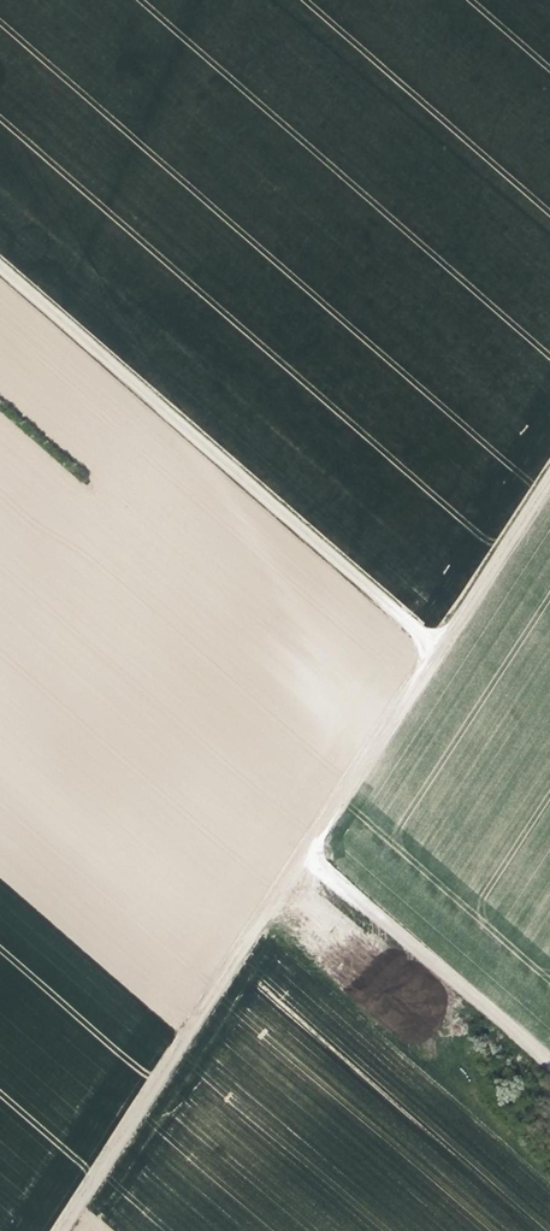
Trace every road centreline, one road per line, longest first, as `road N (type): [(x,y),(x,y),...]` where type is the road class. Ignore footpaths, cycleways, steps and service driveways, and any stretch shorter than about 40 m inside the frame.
road 1 (track): [(549,484),(61,1230)]
road 2 (track): [(442,650),(0,264)]
road 3 (track): [(549,1062),(306,849)]

